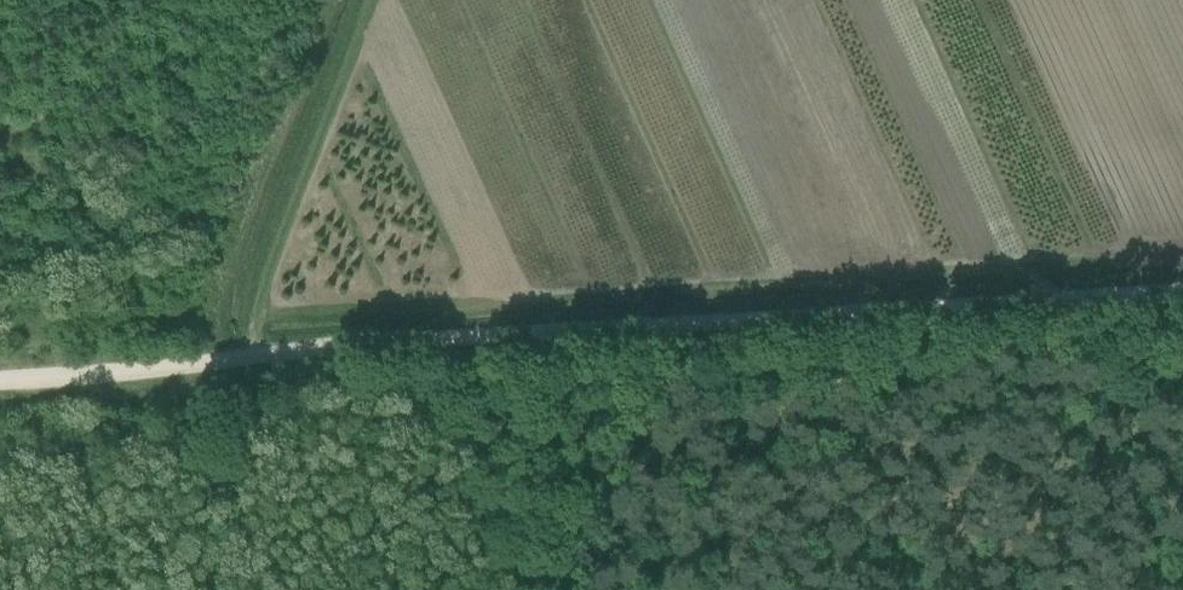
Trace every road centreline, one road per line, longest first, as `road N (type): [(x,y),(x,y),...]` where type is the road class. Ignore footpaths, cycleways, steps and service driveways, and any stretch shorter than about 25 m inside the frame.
road 1 (track): [(0,377),(1066,302)]
road 2 (track): [(251,356),(295,192),(372,0)]
road 3 (track): [(1066,302),(1182,566)]

